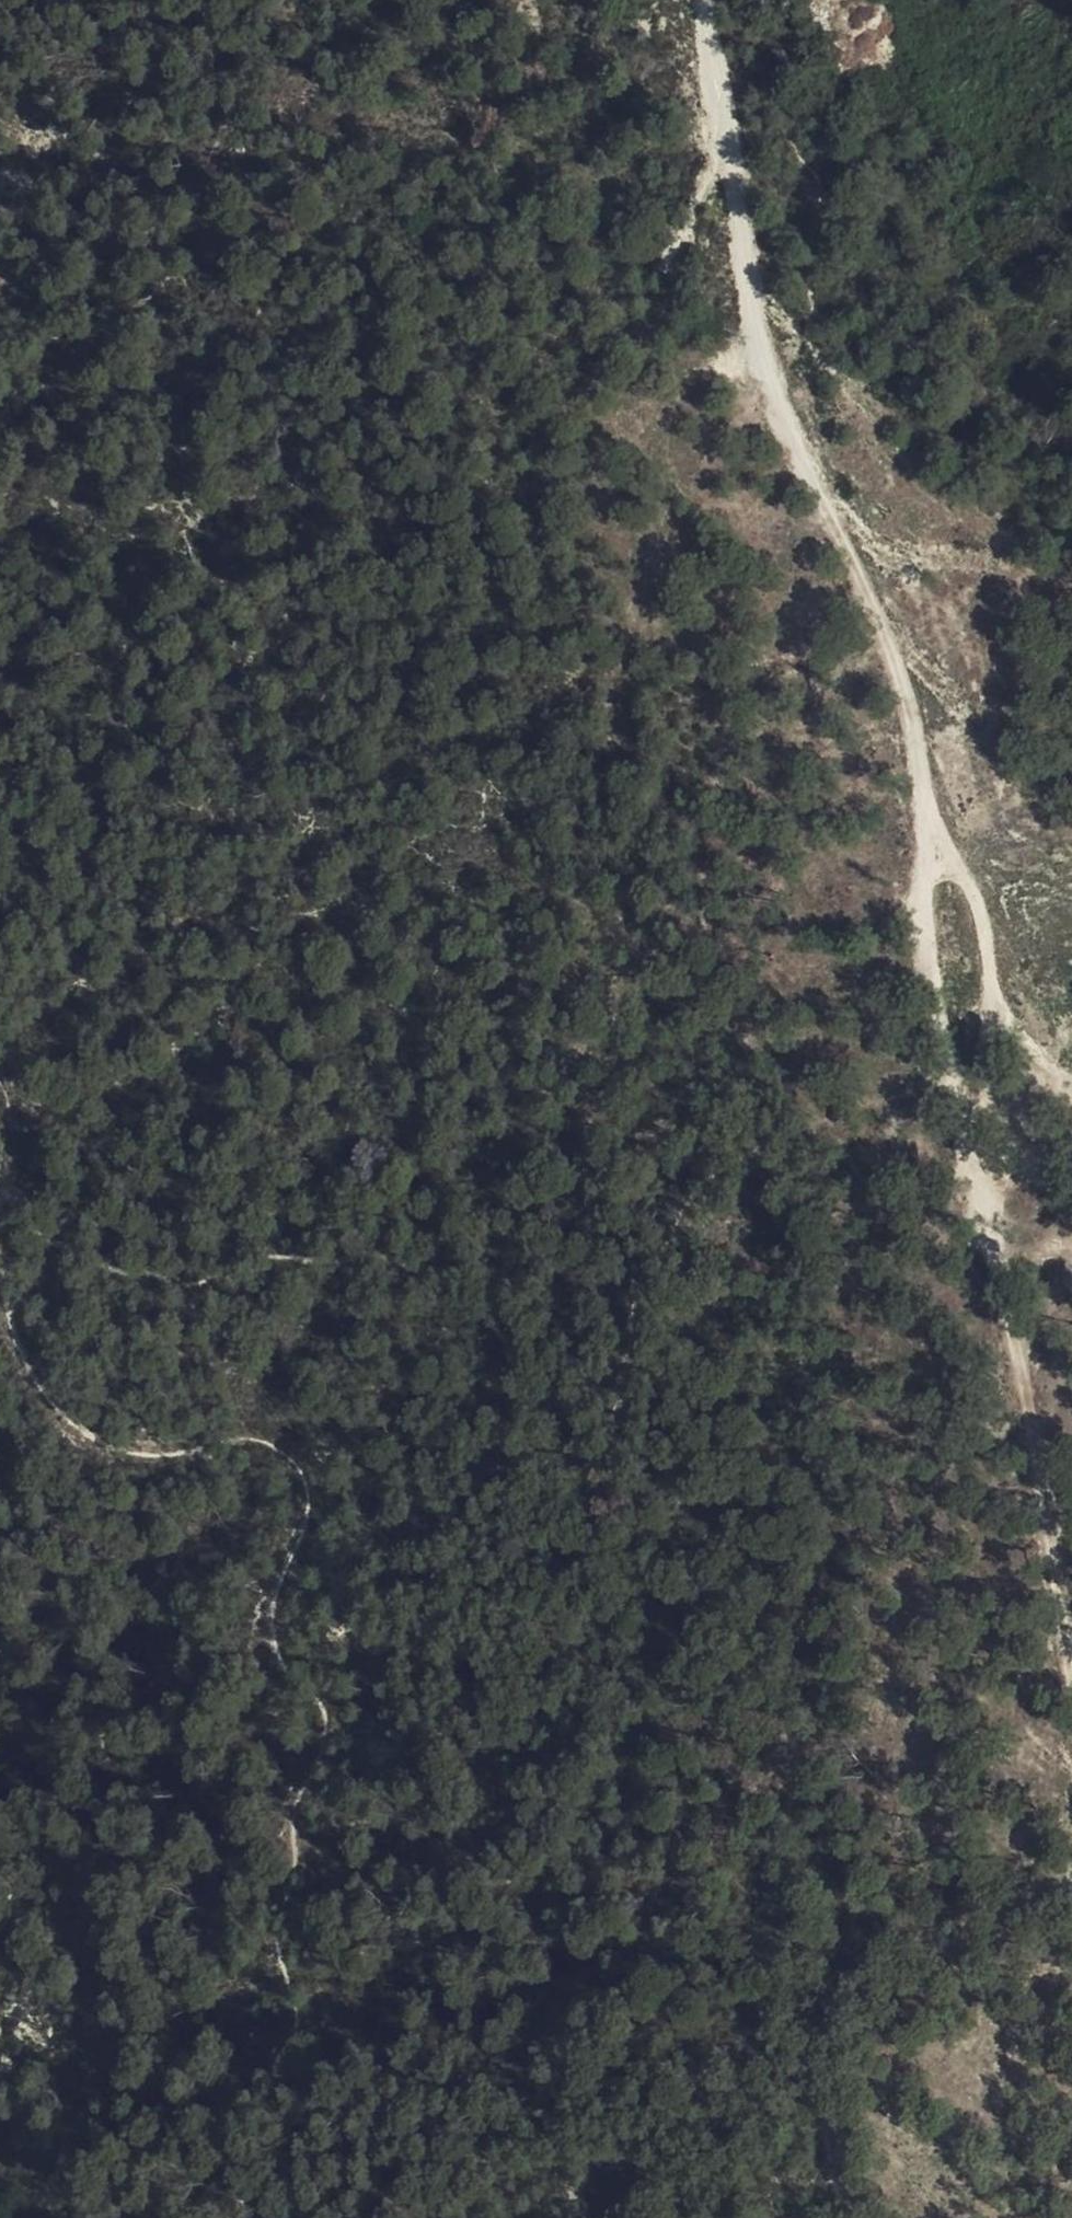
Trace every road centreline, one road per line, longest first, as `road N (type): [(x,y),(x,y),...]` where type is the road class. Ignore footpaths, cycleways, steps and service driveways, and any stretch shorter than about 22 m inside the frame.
road 1 (track): [(942,873),(875,602),(761,357),(703,0)]
road 2 (track): [(1071,1676),(1032,1394),(926,980),(922,902),(942,873)]
road 3 (track): [(1071,1091),(1000,1021),(967,886),(942,873)]

